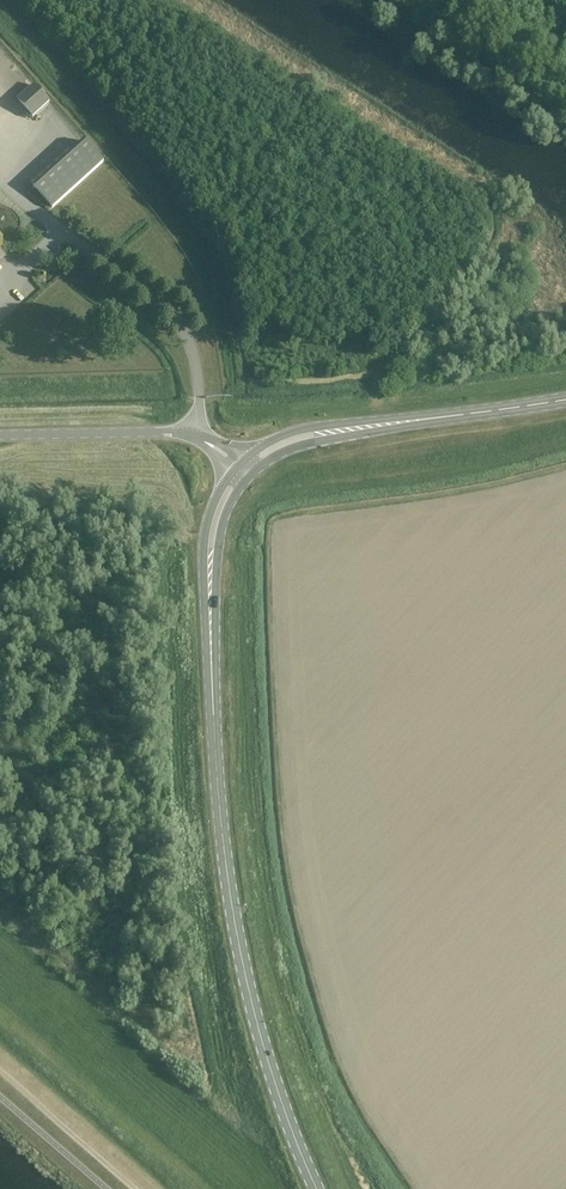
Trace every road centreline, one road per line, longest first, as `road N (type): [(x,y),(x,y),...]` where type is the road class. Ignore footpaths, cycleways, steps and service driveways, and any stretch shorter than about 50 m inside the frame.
road 1 (secondary): [(317,1188),(254,1010),(222,829),(210,550),(215,513),(242,469)]
road 2 (secondary): [(242,469),(306,435),(565,398)]
road 3 (tertiary): [(242,469),(216,444),(179,433),(0,435)]
road 4 (track): [(0,1071),(136,1188)]

